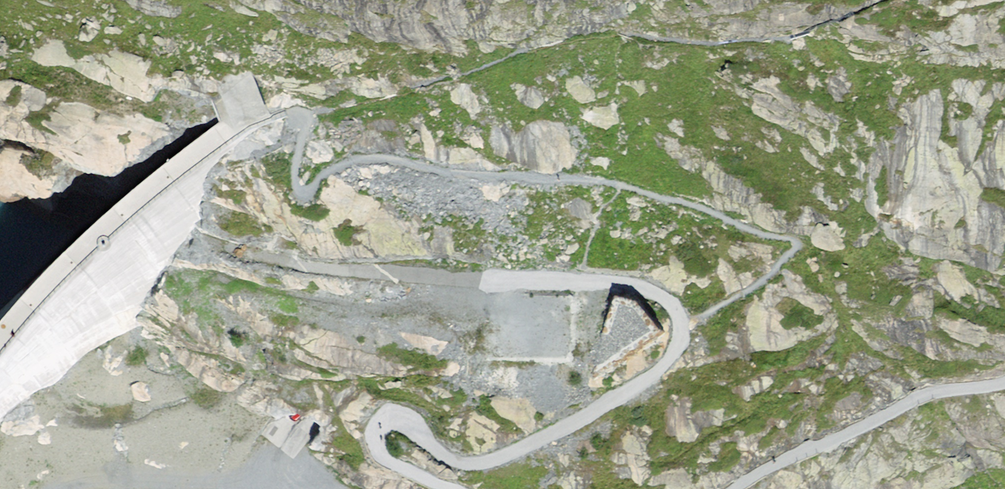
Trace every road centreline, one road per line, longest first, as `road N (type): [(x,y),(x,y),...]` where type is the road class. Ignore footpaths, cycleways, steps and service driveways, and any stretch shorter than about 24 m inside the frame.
road 1 (unclassified): [(252,253),(323,279),(438,292),(630,296),(673,316),(686,340),(669,361),(562,428),(495,458),(459,463),(385,414),(374,438),(385,462),(440,488)]
road 2 (unclassified): [(756,488),(928,410),(1004,401)]

